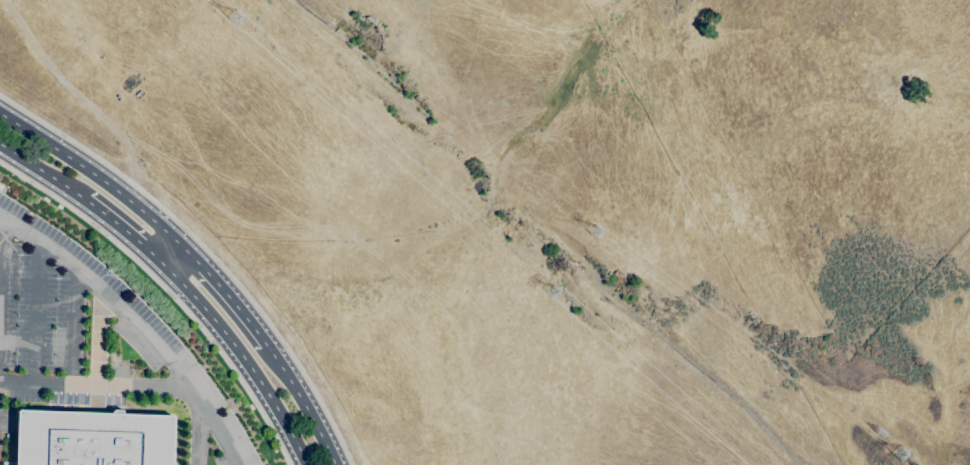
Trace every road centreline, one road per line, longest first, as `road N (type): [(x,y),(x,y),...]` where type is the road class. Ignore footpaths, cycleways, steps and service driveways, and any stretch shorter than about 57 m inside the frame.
road 1 (secondary): [(161,263),(246,363),(304,464)]
road 2 (secondary): [(180,245),(0,114)]
road 3 (secondary): [(335,464),(267,346)]
road 4 (secondary): [(267,346),(180,245)]

